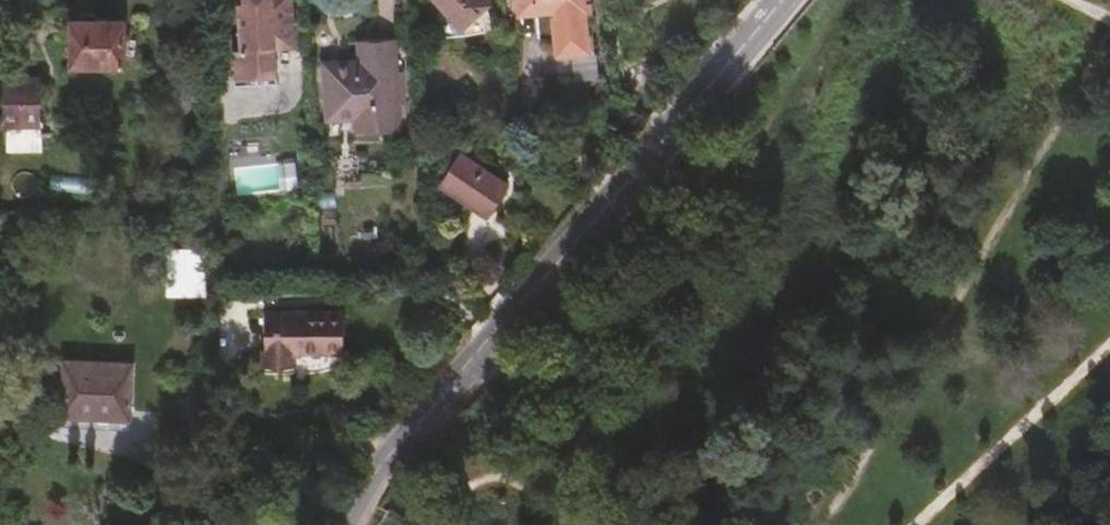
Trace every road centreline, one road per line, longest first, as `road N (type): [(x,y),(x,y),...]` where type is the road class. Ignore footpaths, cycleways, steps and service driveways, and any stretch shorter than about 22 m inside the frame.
road 1 (unclassified): [(352,524),(417,427),(777,0)]

